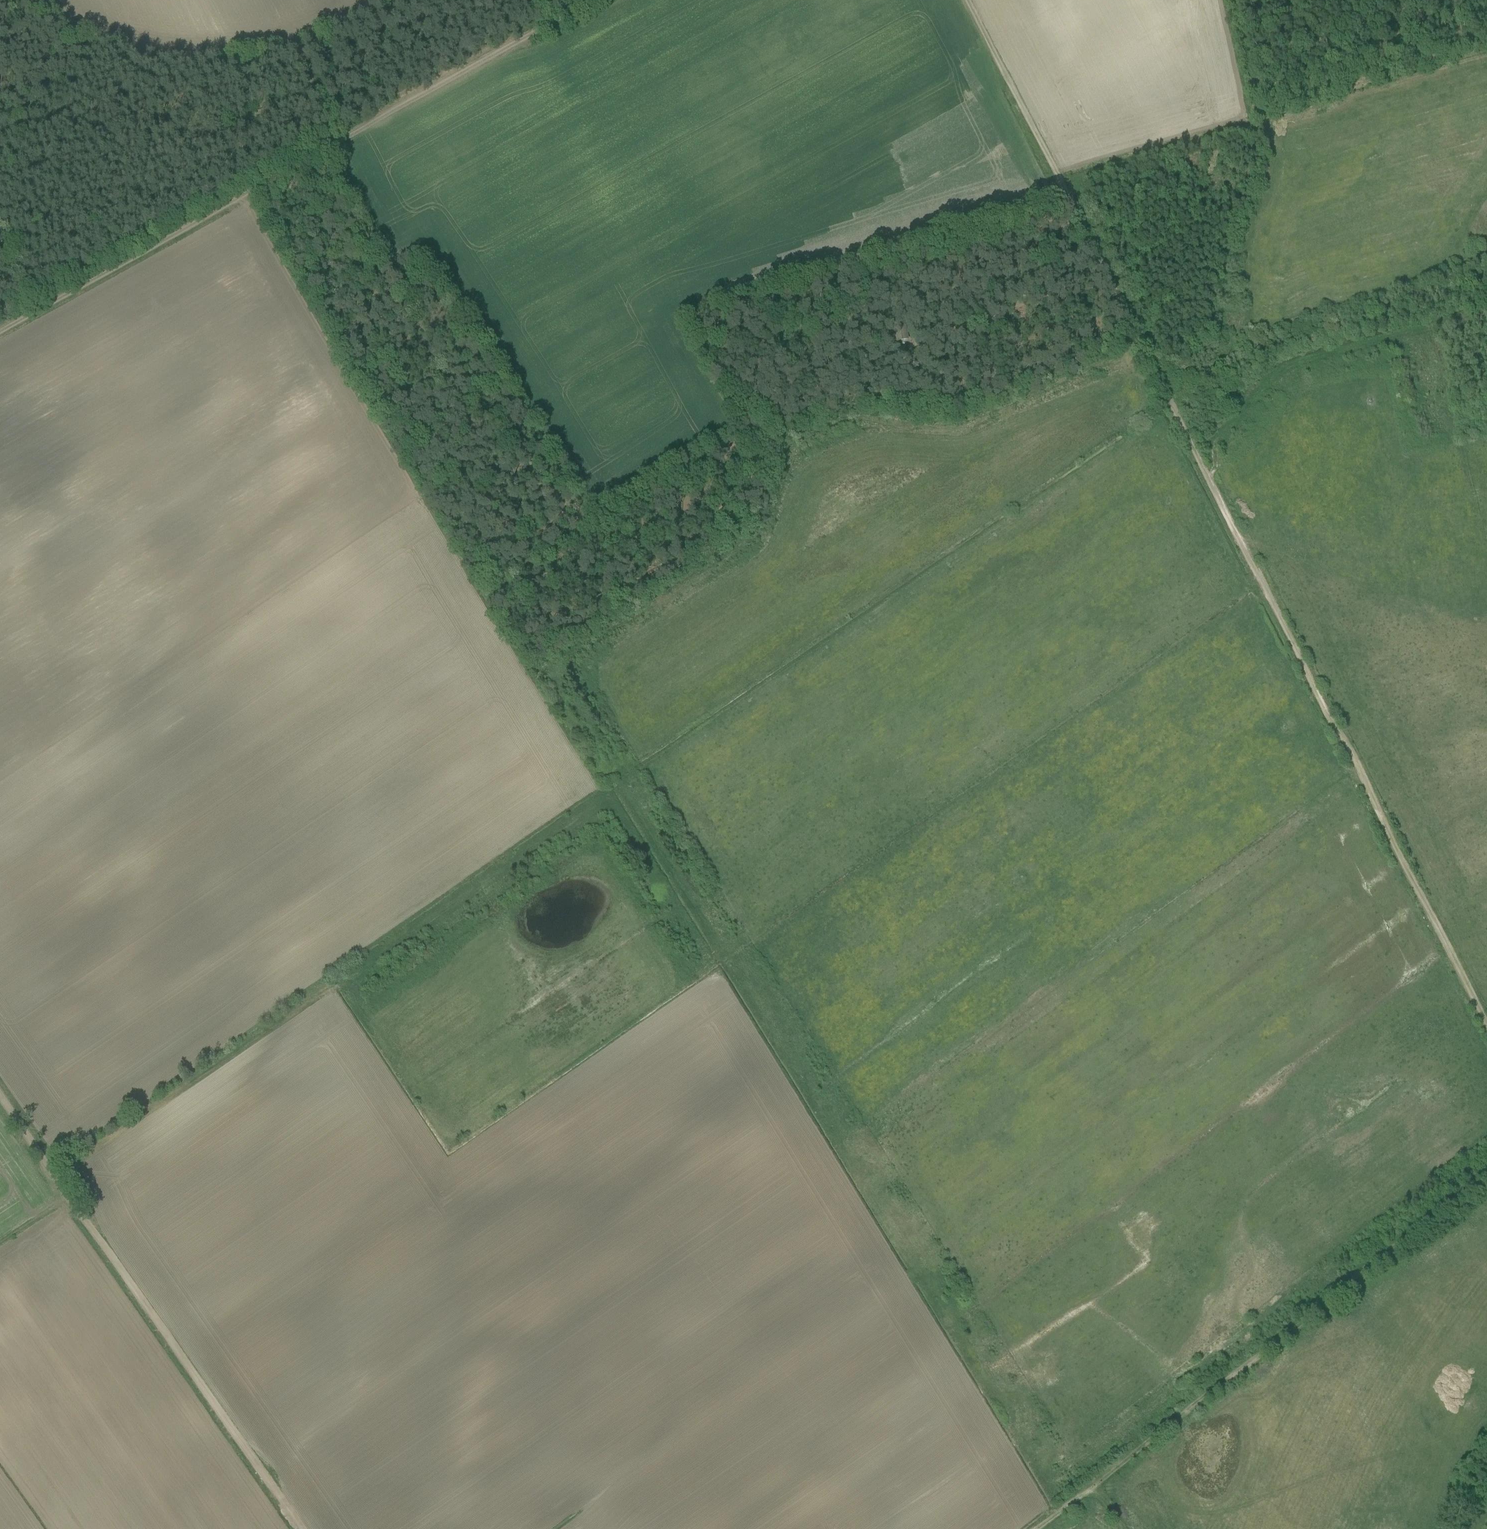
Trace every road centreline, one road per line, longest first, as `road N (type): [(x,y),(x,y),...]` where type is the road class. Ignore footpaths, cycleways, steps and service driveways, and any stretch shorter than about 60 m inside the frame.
road 1 (track): [(965,0),(1486,1027)]
road 2 (track): [(587,0),(0,332)]
road 3 (track): [(1035,1528),(1486,1177)]
road 4 (track): [(300,1528),(0,1096)]

